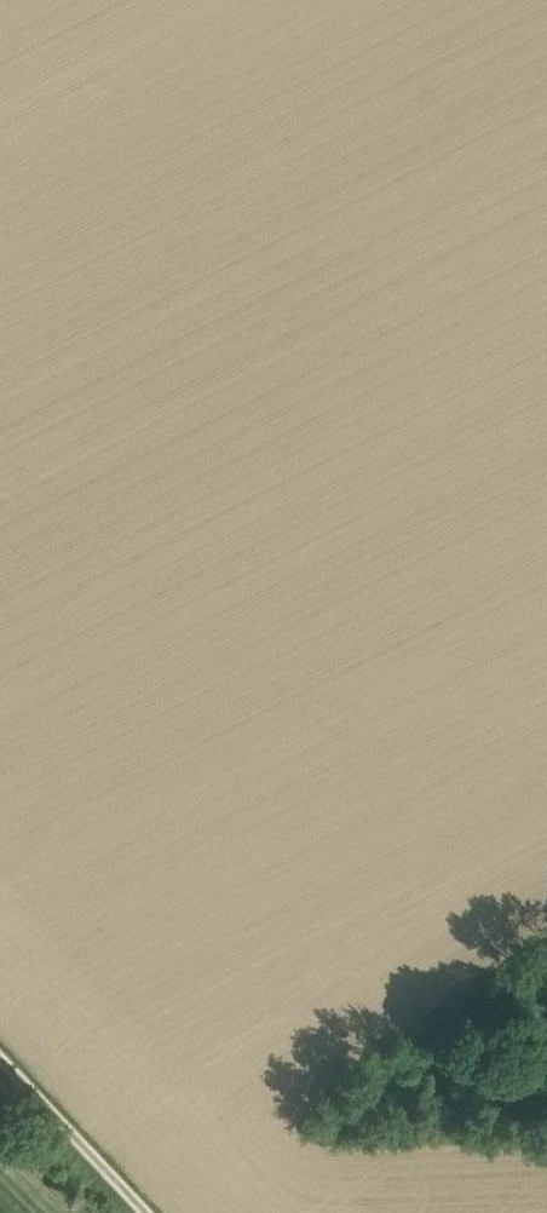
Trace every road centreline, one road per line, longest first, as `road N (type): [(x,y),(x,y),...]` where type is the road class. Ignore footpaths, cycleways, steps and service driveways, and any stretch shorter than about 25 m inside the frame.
road 1 (track): [(0,1067),(138,1212)]

